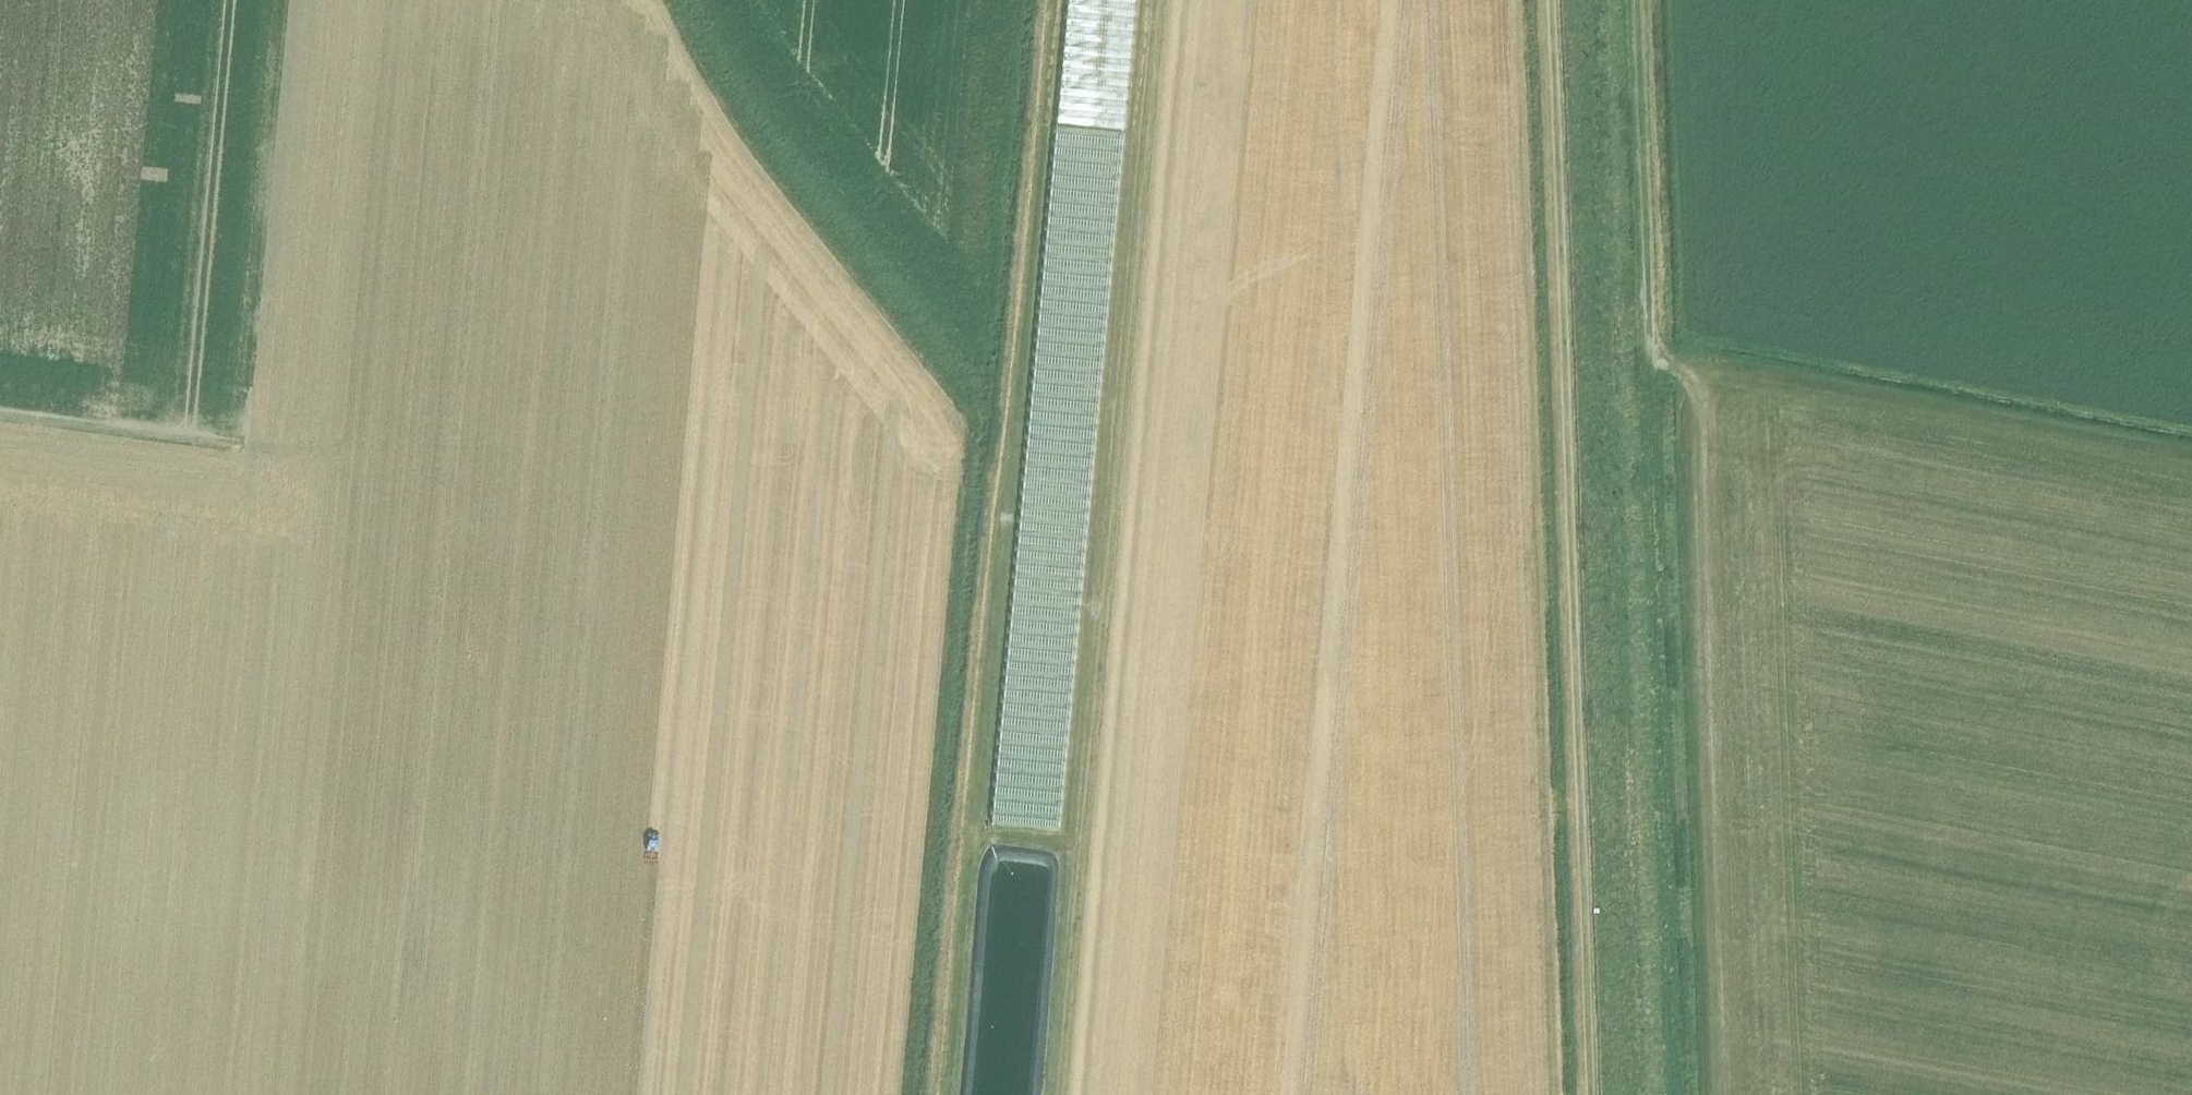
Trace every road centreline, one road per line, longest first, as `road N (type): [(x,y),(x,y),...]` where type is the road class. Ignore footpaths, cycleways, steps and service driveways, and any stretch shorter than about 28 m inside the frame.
road 1 (track): [(948,1094),(1052,0)]
road 2 (track): [(1545,0),(1583,1094)]
road 3 (track): [(1652,354),(1676,1094)]
road 4 (track): [(1678,371),(1652,354),(1640,0)]

